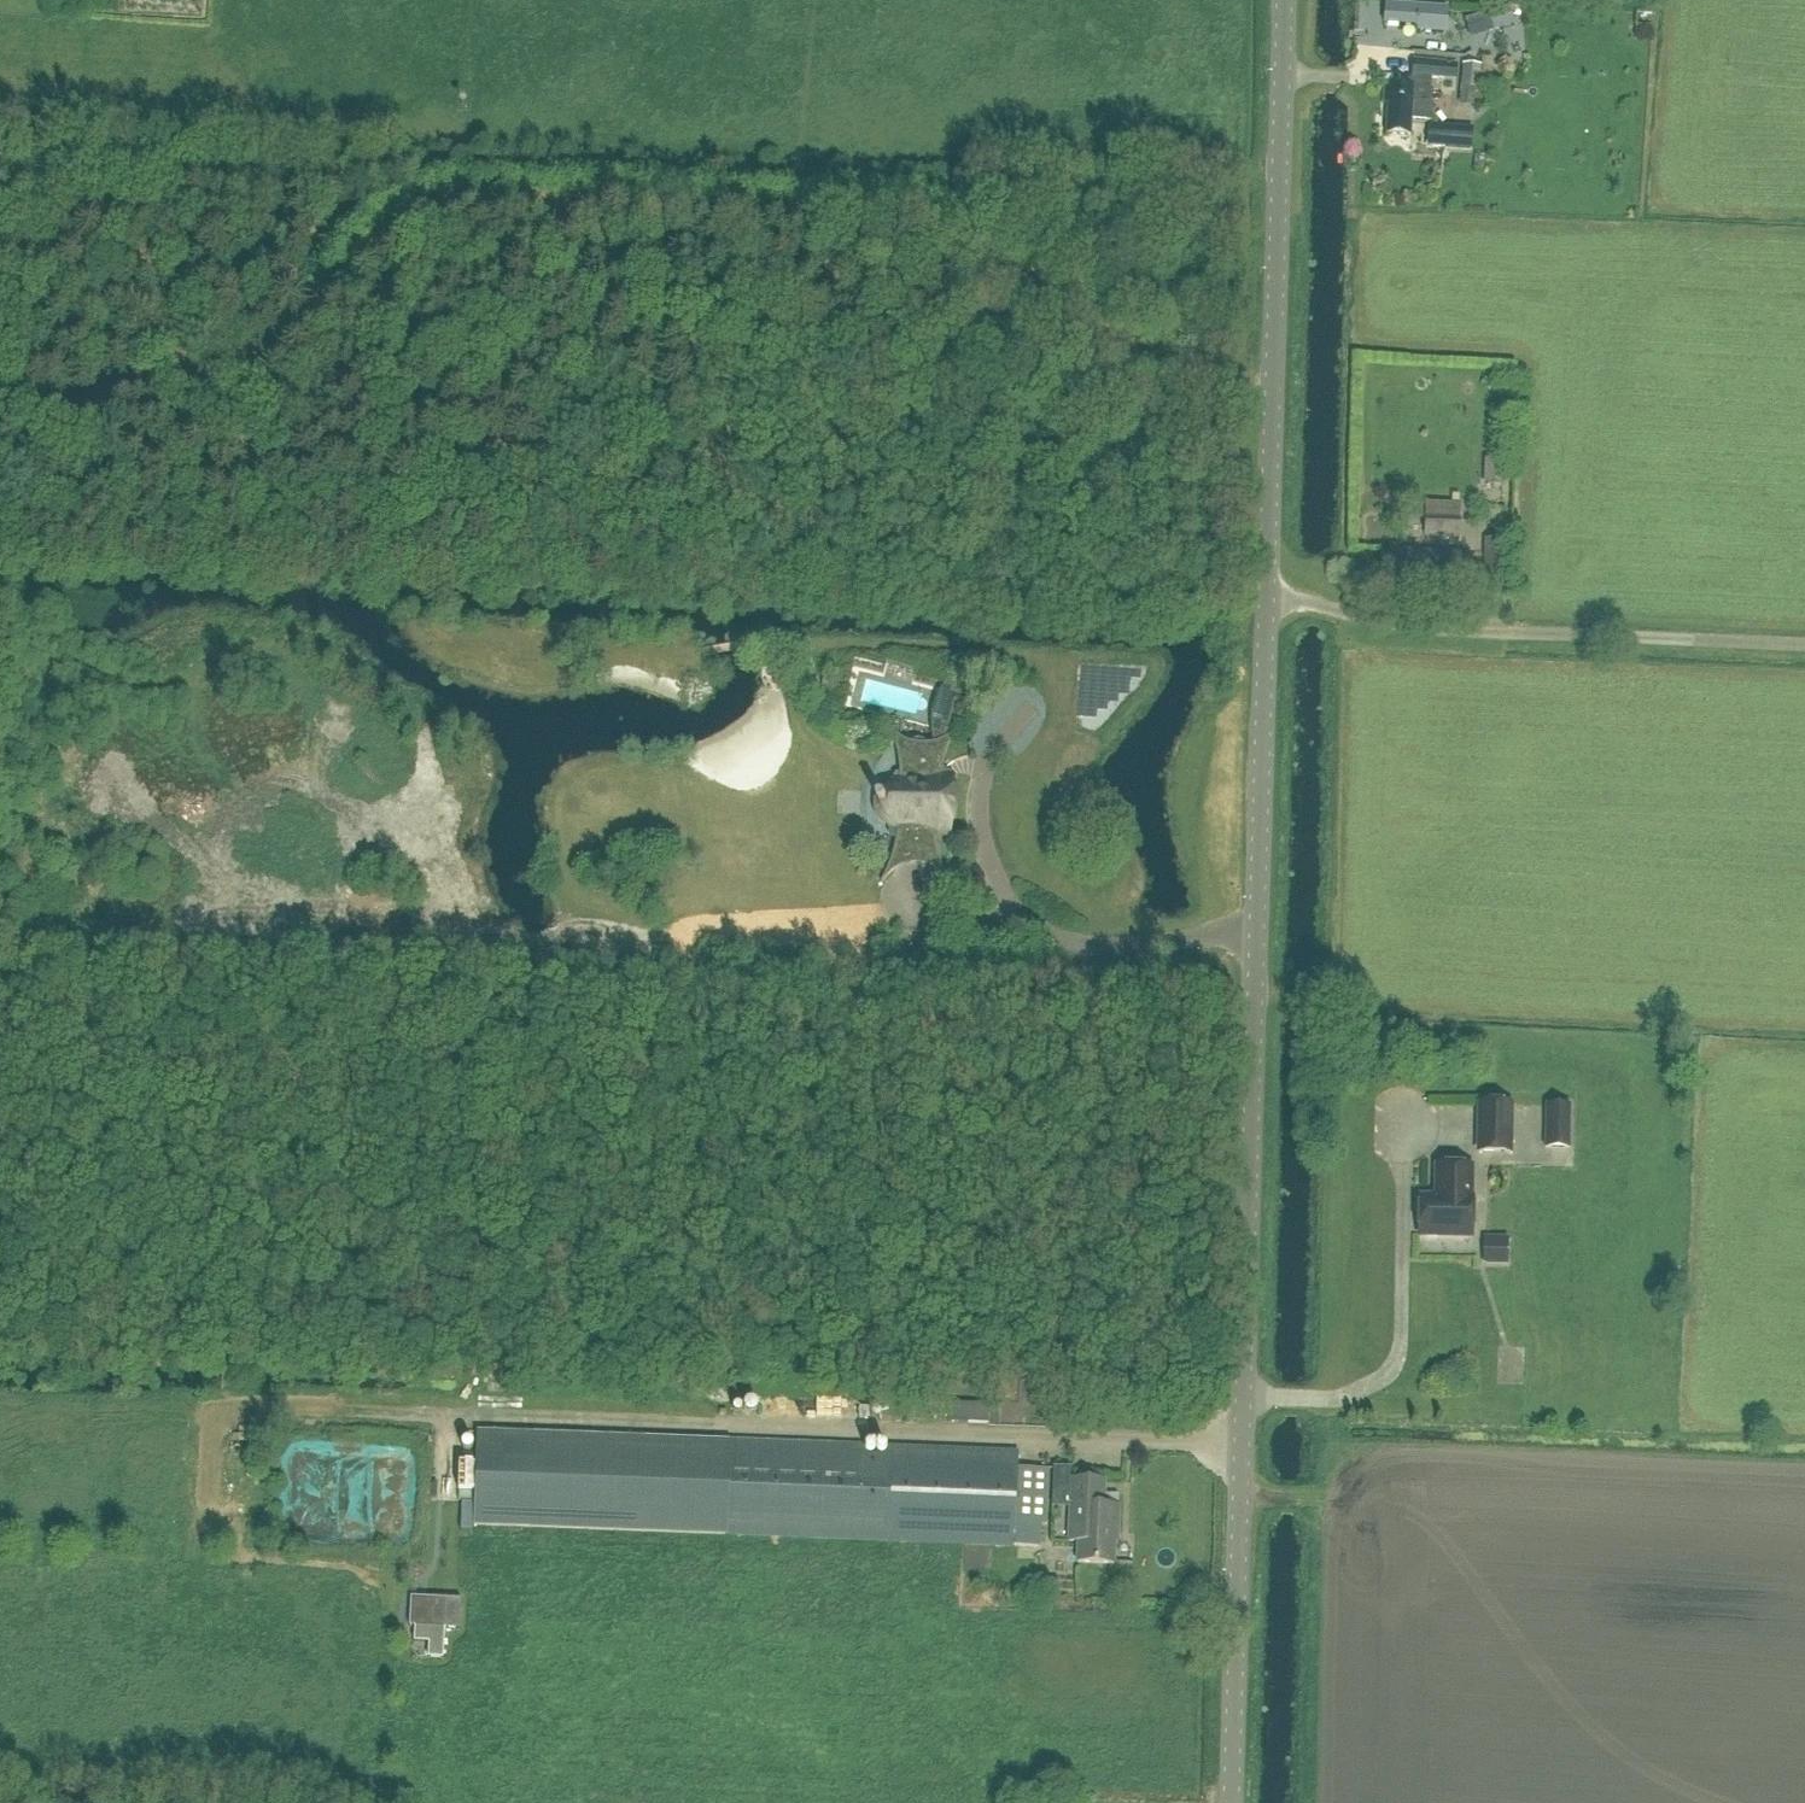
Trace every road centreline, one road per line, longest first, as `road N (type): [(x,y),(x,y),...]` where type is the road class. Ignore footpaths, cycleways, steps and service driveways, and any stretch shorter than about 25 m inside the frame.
road 1 (tertiary): [(1232,1802),(1285,0)]
road 2 (track): [(1264,593),(1420,629),(1804,646)]

